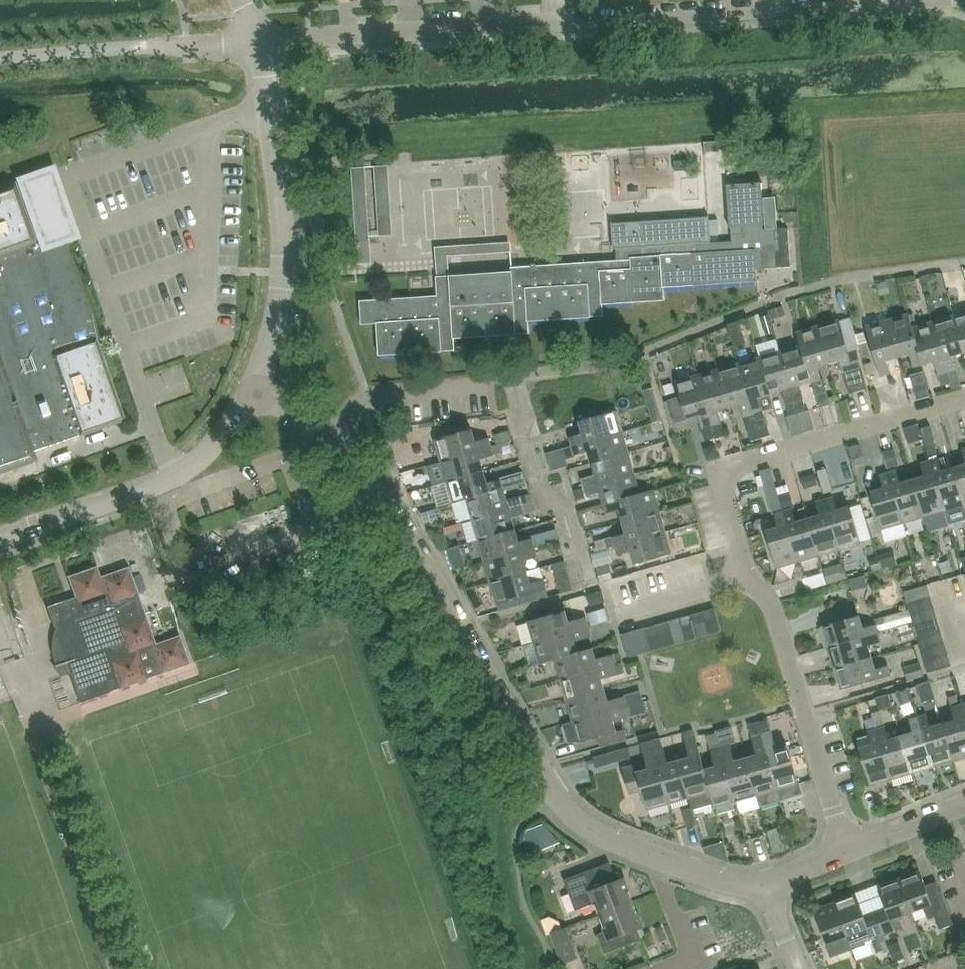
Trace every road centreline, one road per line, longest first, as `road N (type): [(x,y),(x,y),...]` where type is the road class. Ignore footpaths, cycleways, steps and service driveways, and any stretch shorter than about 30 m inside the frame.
road 1 (residential): [(261,40),(867,0)]
road 2 (residential): [(651,855),(589,829),(559,800),(397,518),(332,441)]
road 3 (unclassified): [(250,390),(275,322),(283,250),(261,40)]
road 4 (residential): [(746,575),(725,500),(727,476),(747,462),(964,398)]
road 5 (unclassified): [(0,540),(181,473),(224,434),(250,390)]
road 6 (residential): [(847,851),(775,613),(746,575)]
road 7 (residential): [(332,441),(373,397),(488,384)]
road 8 (residential): [(659,968),(689,958),(651,855)]
road 9 (residential): [(746,575),(617,615)]
road 10 (residential): [(847,851),(964,803)]

